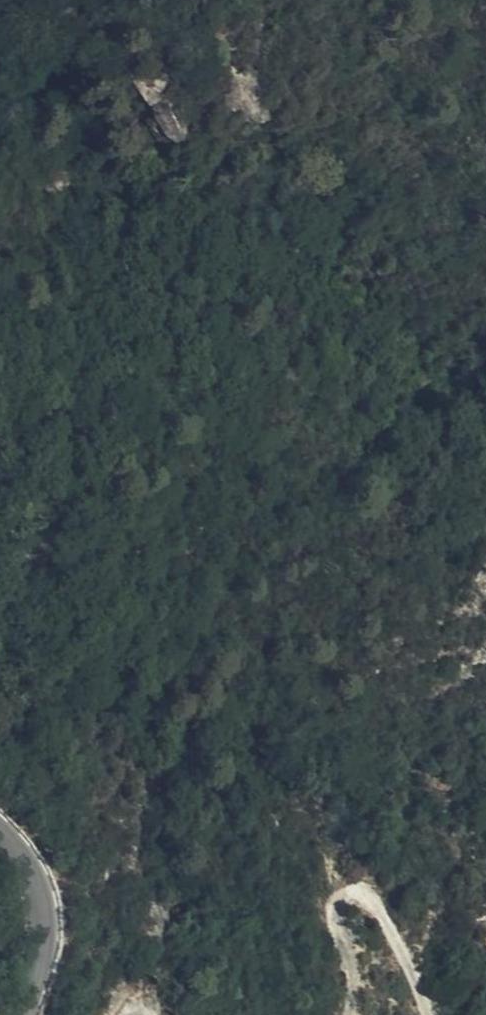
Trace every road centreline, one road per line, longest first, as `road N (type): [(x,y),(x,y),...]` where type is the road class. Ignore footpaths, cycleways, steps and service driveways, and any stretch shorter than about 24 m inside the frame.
road 1 (secondary): [(0,847),(34,905),(25,1014)]

